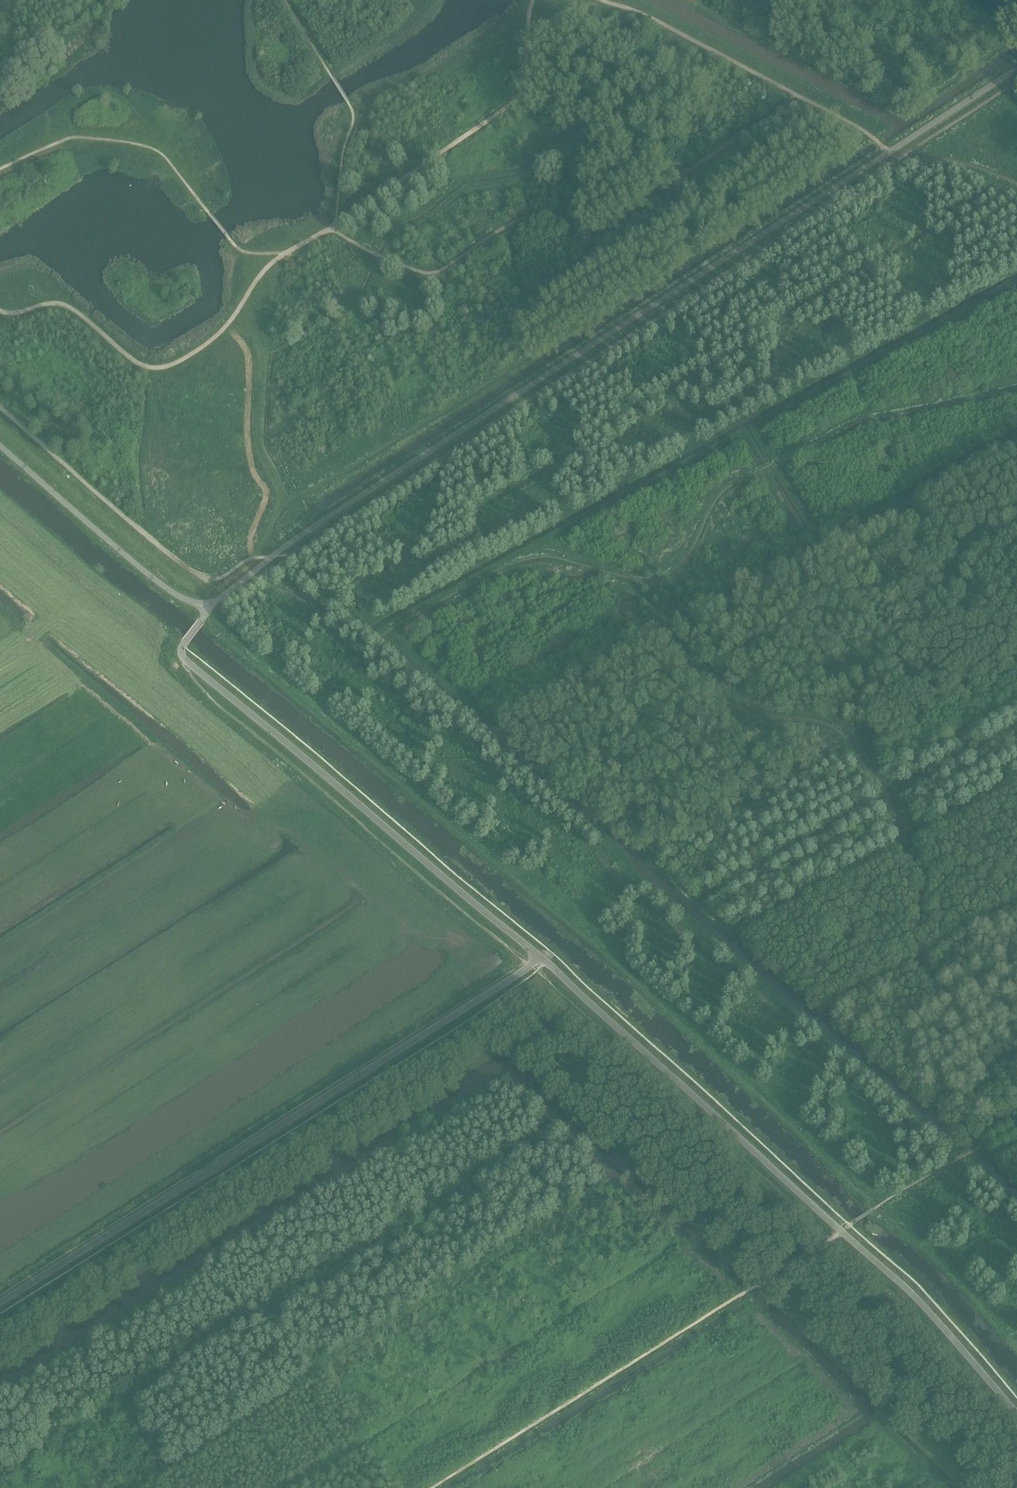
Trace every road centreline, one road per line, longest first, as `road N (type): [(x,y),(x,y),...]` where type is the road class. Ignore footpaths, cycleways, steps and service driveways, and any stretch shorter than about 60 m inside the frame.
road 1 (track): [(258,0),(256,52),(268,86),(283,97),(330,74)]

